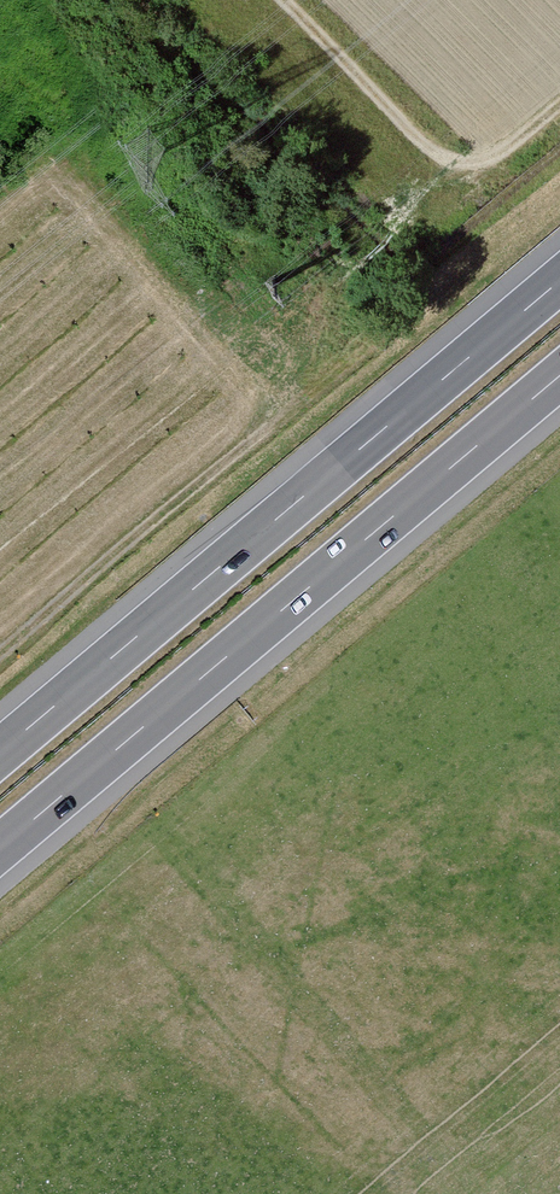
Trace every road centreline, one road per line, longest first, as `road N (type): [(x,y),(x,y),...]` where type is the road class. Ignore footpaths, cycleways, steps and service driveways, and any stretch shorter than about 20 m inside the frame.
road 1 (motorway): [(559,280),(0,752)]
road 2 (motorway): [(0,846),(559,375)]
road 3 (track): [(559,106),(492,157),(443,157),(282,0)]

